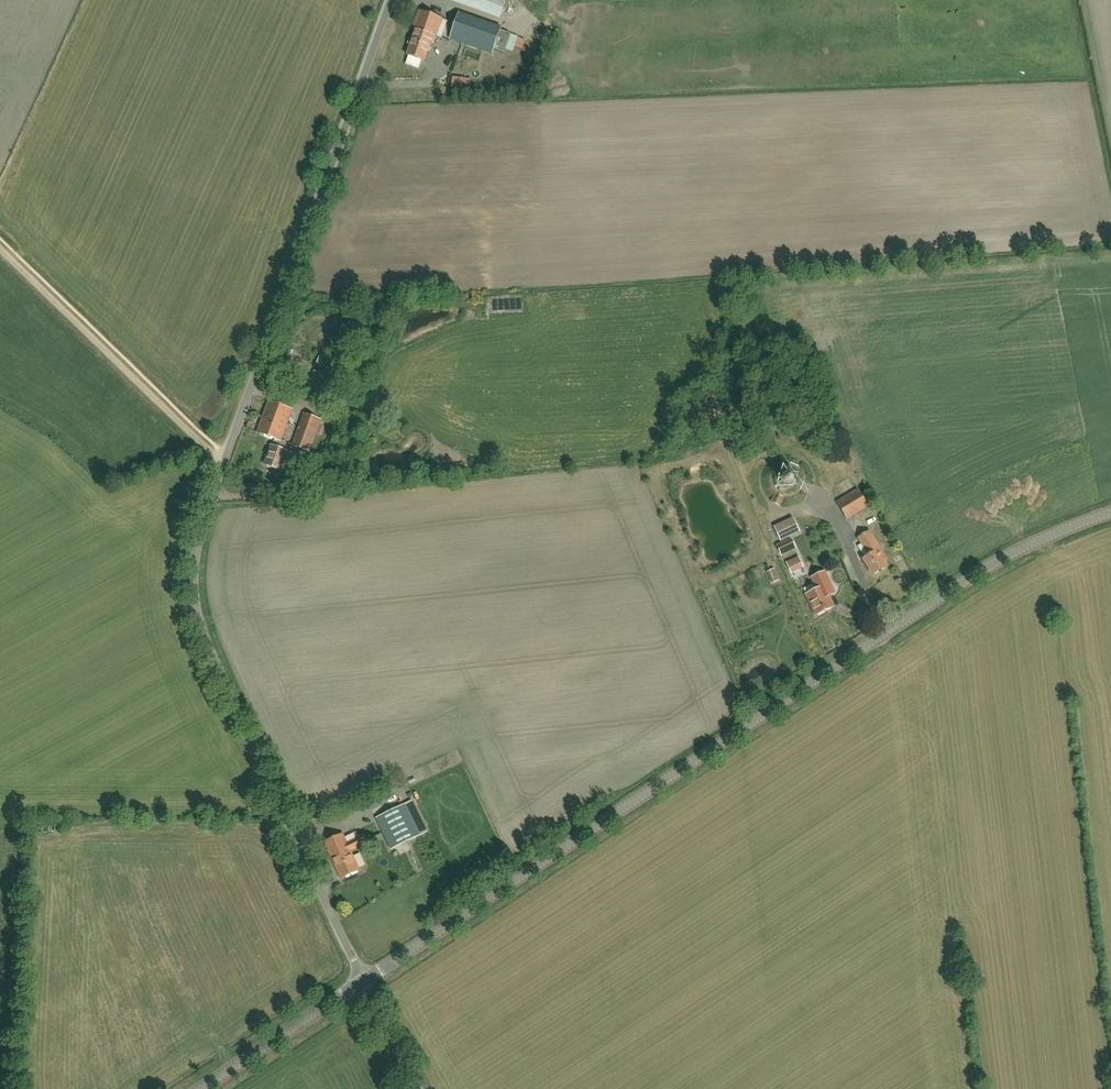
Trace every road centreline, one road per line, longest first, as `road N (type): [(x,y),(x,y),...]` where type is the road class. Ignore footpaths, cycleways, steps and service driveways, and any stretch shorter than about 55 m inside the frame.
road 1 (unclassified): [(364,978),(209,646),(194,569),(389,0)]
road 2 (tertiary): [(364,978),(964,581),(1110,512)]
road 3 (track): [(0,248),(224,466)]
road 4 (tertiary): [(199,1088),(359,982)]
road 5 (unclassified): [(419,1088),(359,982)]

